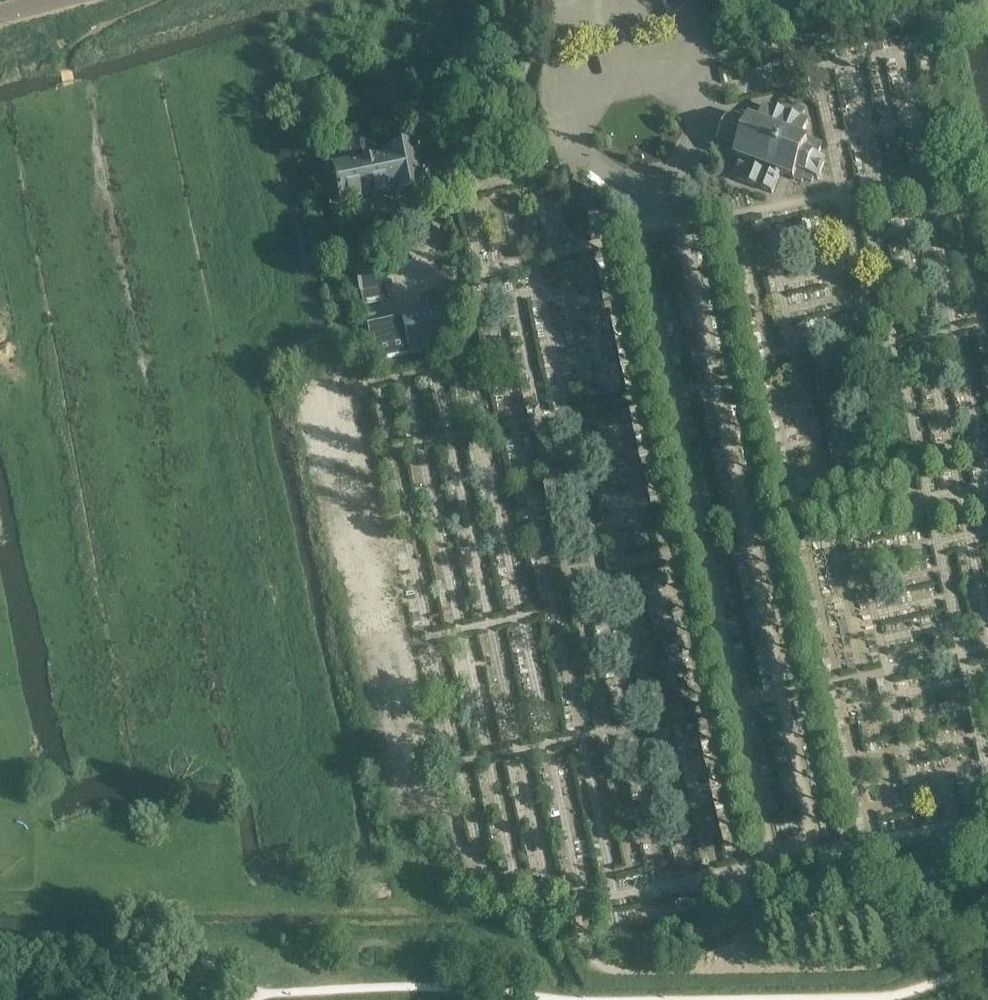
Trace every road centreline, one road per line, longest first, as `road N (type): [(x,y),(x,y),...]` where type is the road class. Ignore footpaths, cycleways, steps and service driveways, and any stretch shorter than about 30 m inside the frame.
road 1 (track): [(70,88),(66,57),(78,38),(159,0)]

